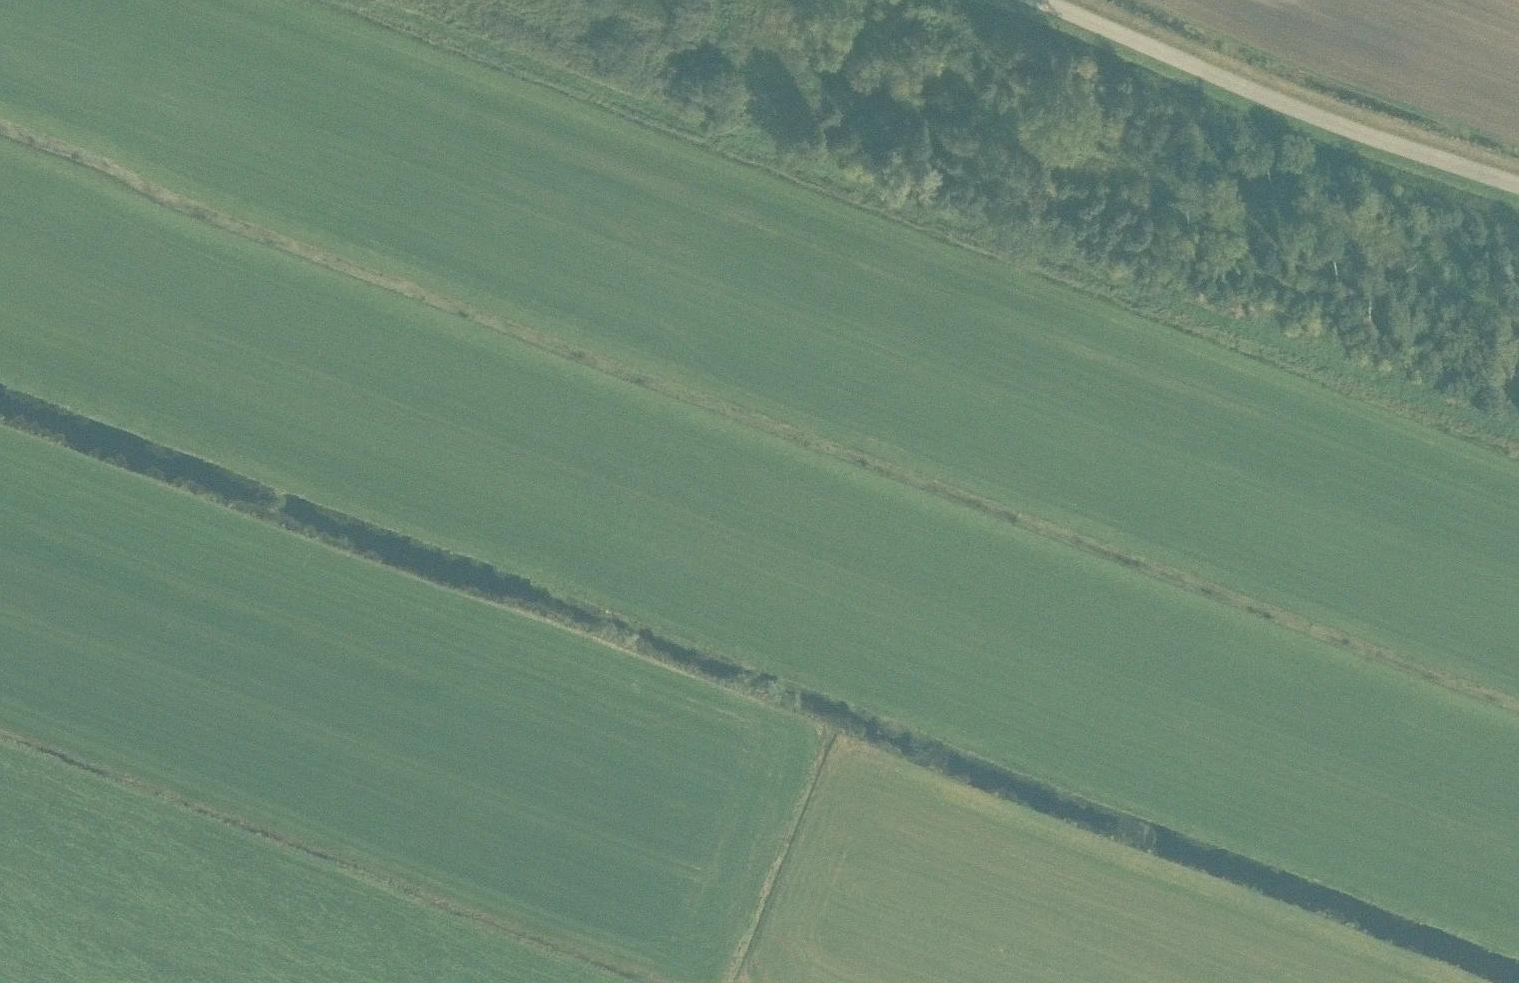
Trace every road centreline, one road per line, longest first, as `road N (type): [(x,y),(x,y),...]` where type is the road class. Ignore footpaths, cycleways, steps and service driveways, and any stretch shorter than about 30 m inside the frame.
road 1 (unclassified): [(1518,184),(1226,81),(1050,0)]

